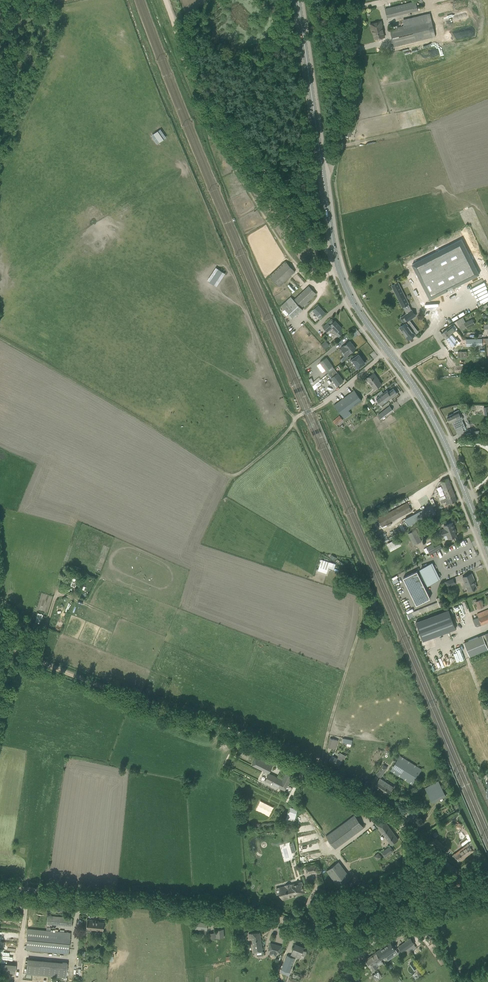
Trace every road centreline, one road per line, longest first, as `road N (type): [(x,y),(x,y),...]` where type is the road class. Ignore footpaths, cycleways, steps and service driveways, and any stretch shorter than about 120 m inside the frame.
road 1 (track): [(319,771),(362,625),(363,576),(295,421),(233,476),(0,340)]
road 2 (secondary): [(487,548),(435,422),(345,285),(298,0)]
road 3 (unclassified): [(361,955),(409,911),(477,883),(386,810),(286,752)]
road 4 (unclassified): [(361,955),(249,910),(0,888)]
road 5 (track): [(333,247),(320,244),(190,76),(164,0)]
road 6 (track): [(0,646),(286,752)]
road 7 (track): [(347,0),(326,169)]
road 8 (track): [(295,421),(227,265)]

